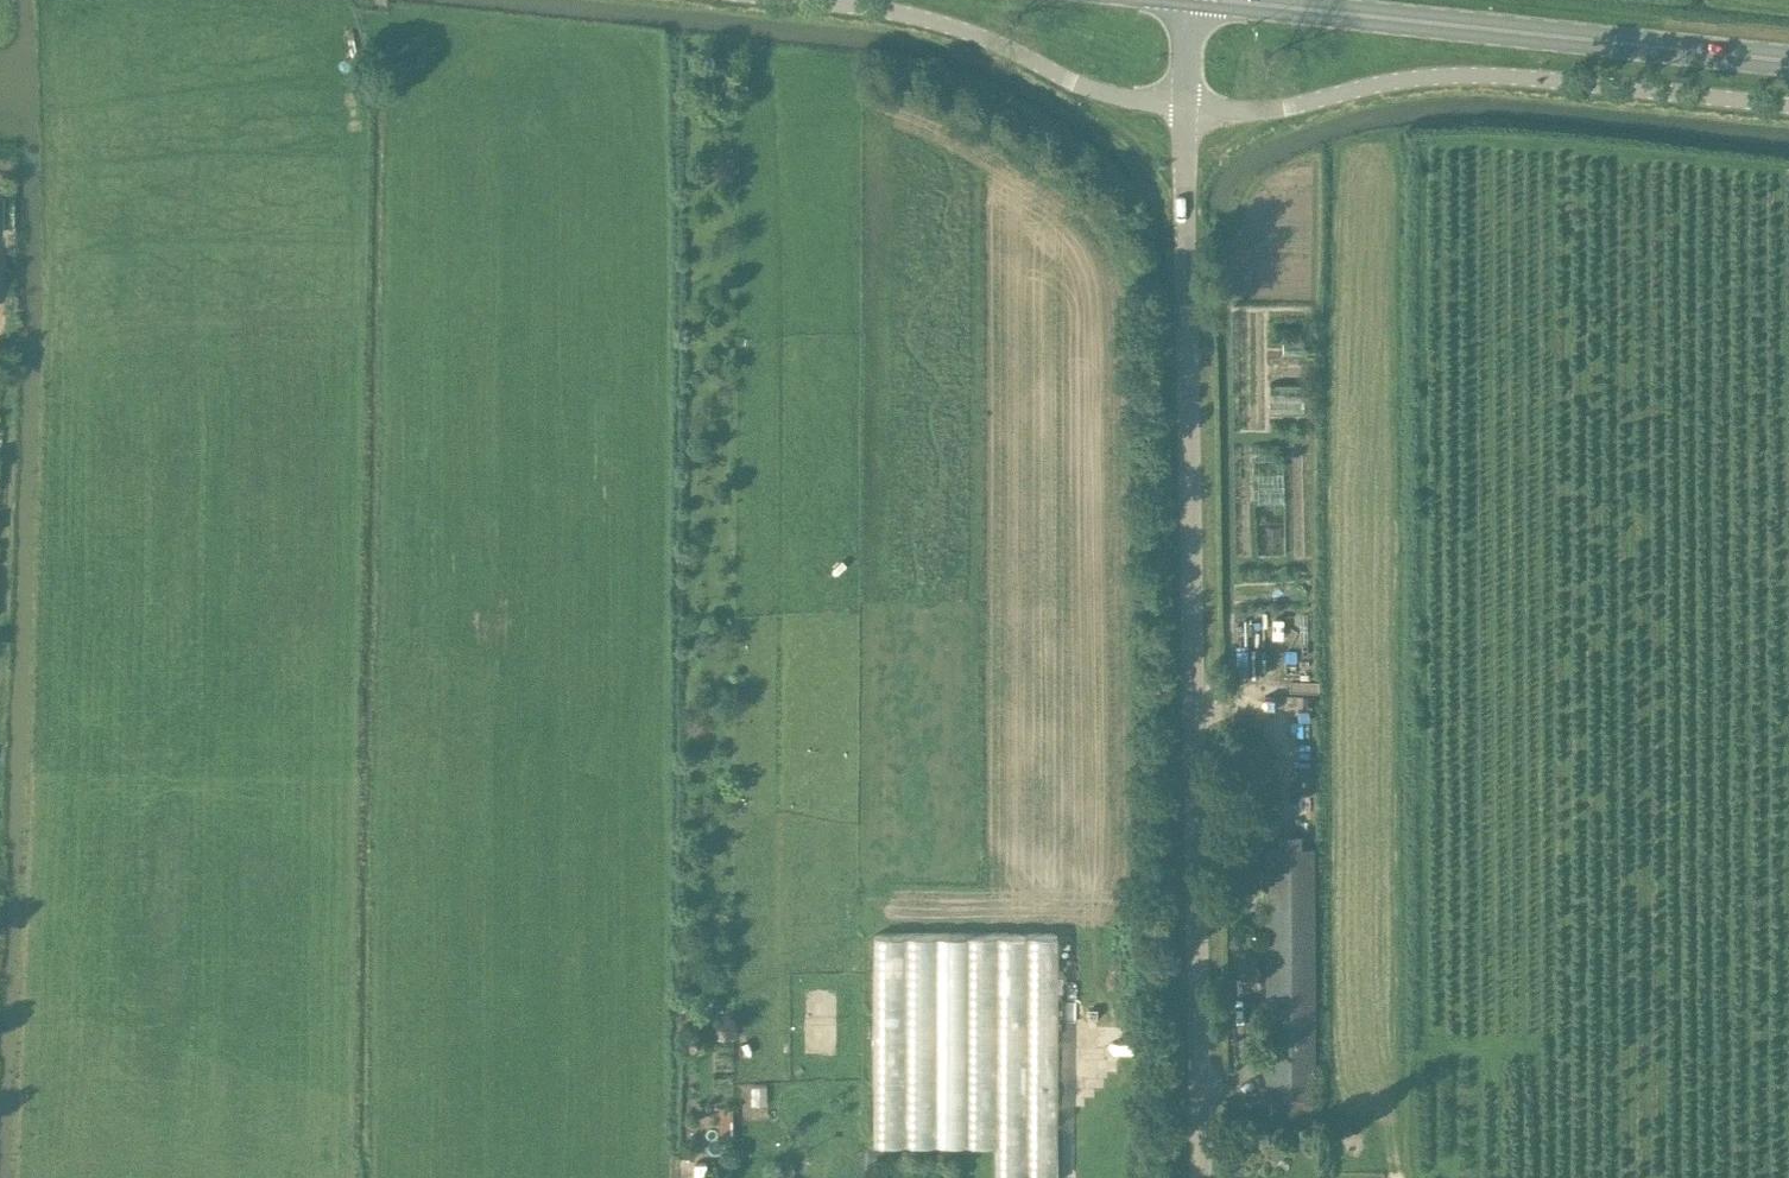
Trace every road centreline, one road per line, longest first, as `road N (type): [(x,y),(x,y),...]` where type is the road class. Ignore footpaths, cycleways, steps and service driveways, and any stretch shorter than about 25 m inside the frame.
road 1 (unclassified): [(1200,1177),(1184,108)]
road 2 (unclassified): [(1184,108),(1300,103),(1378,84),(1493,75),(1788,106)]
road 3 (secondary): [(1788,61),(1220,0)]
road 4 (unclassified): [(803,0),(876,7),(951,27),(1087,87),(1184,108)]

